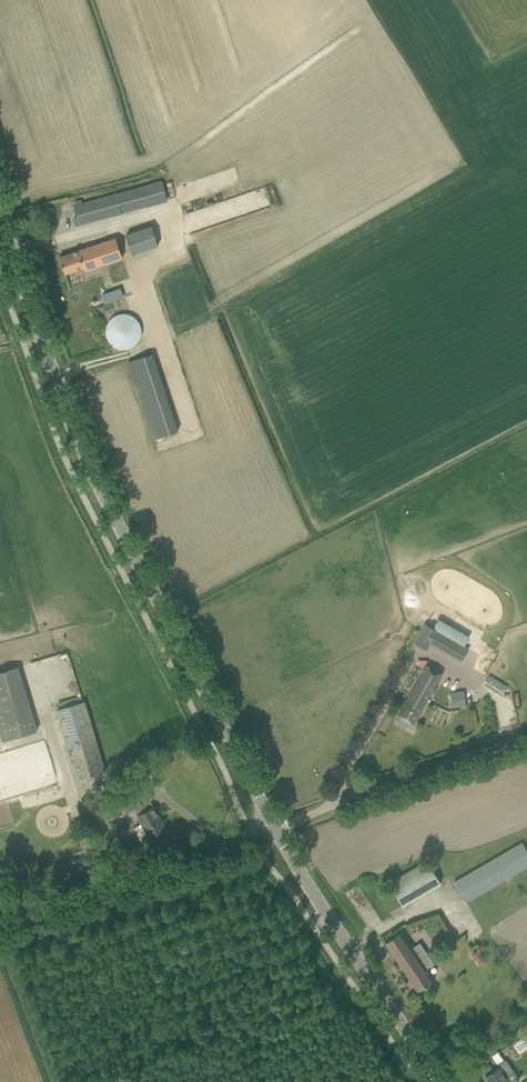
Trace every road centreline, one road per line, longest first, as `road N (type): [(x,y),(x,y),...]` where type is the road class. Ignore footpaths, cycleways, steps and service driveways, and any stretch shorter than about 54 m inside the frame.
road 1 (unclassified): [(272,822),(78,441),(0,218)]
road 2 (unclassified): [(440,1081),(272,822)]
road 3 (unclassified): [(0,921),(158,872),(272,822)]

